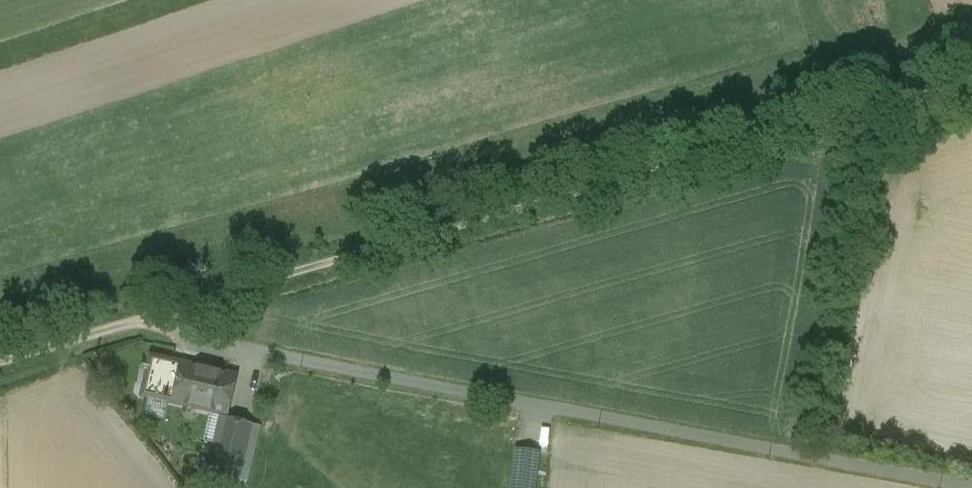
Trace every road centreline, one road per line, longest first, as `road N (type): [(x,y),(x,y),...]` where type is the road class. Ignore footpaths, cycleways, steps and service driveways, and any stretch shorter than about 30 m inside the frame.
road 1 (track): [(0,359),(971,79)]
road 2 (residential): [(958,487),(112,326)]

